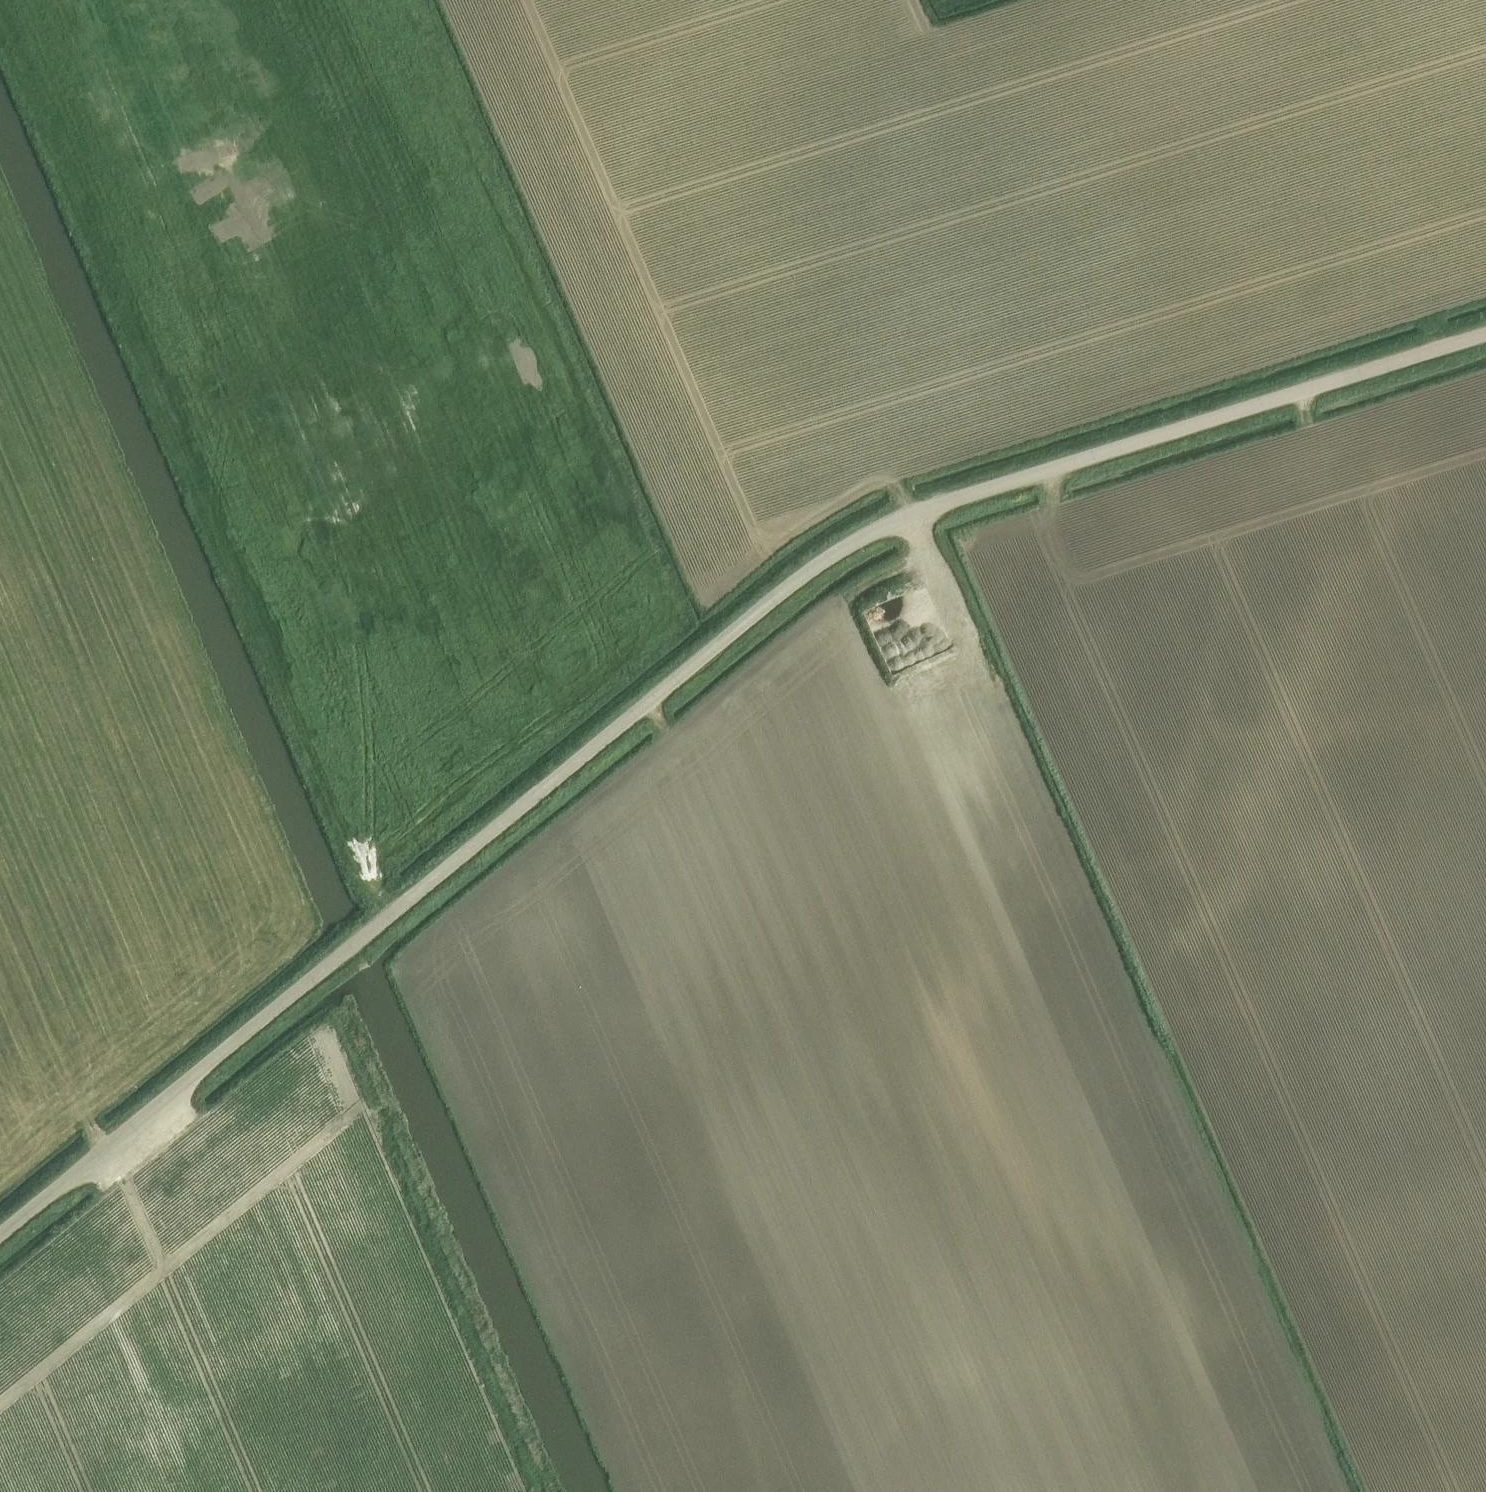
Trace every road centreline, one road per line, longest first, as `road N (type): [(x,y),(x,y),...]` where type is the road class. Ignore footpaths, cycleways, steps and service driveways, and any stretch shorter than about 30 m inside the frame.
road 1 (unclassified): [(0,1235),(843,547),(972,494),(1485,333)]
road 2 (track): [(913,515),(979,667)]

